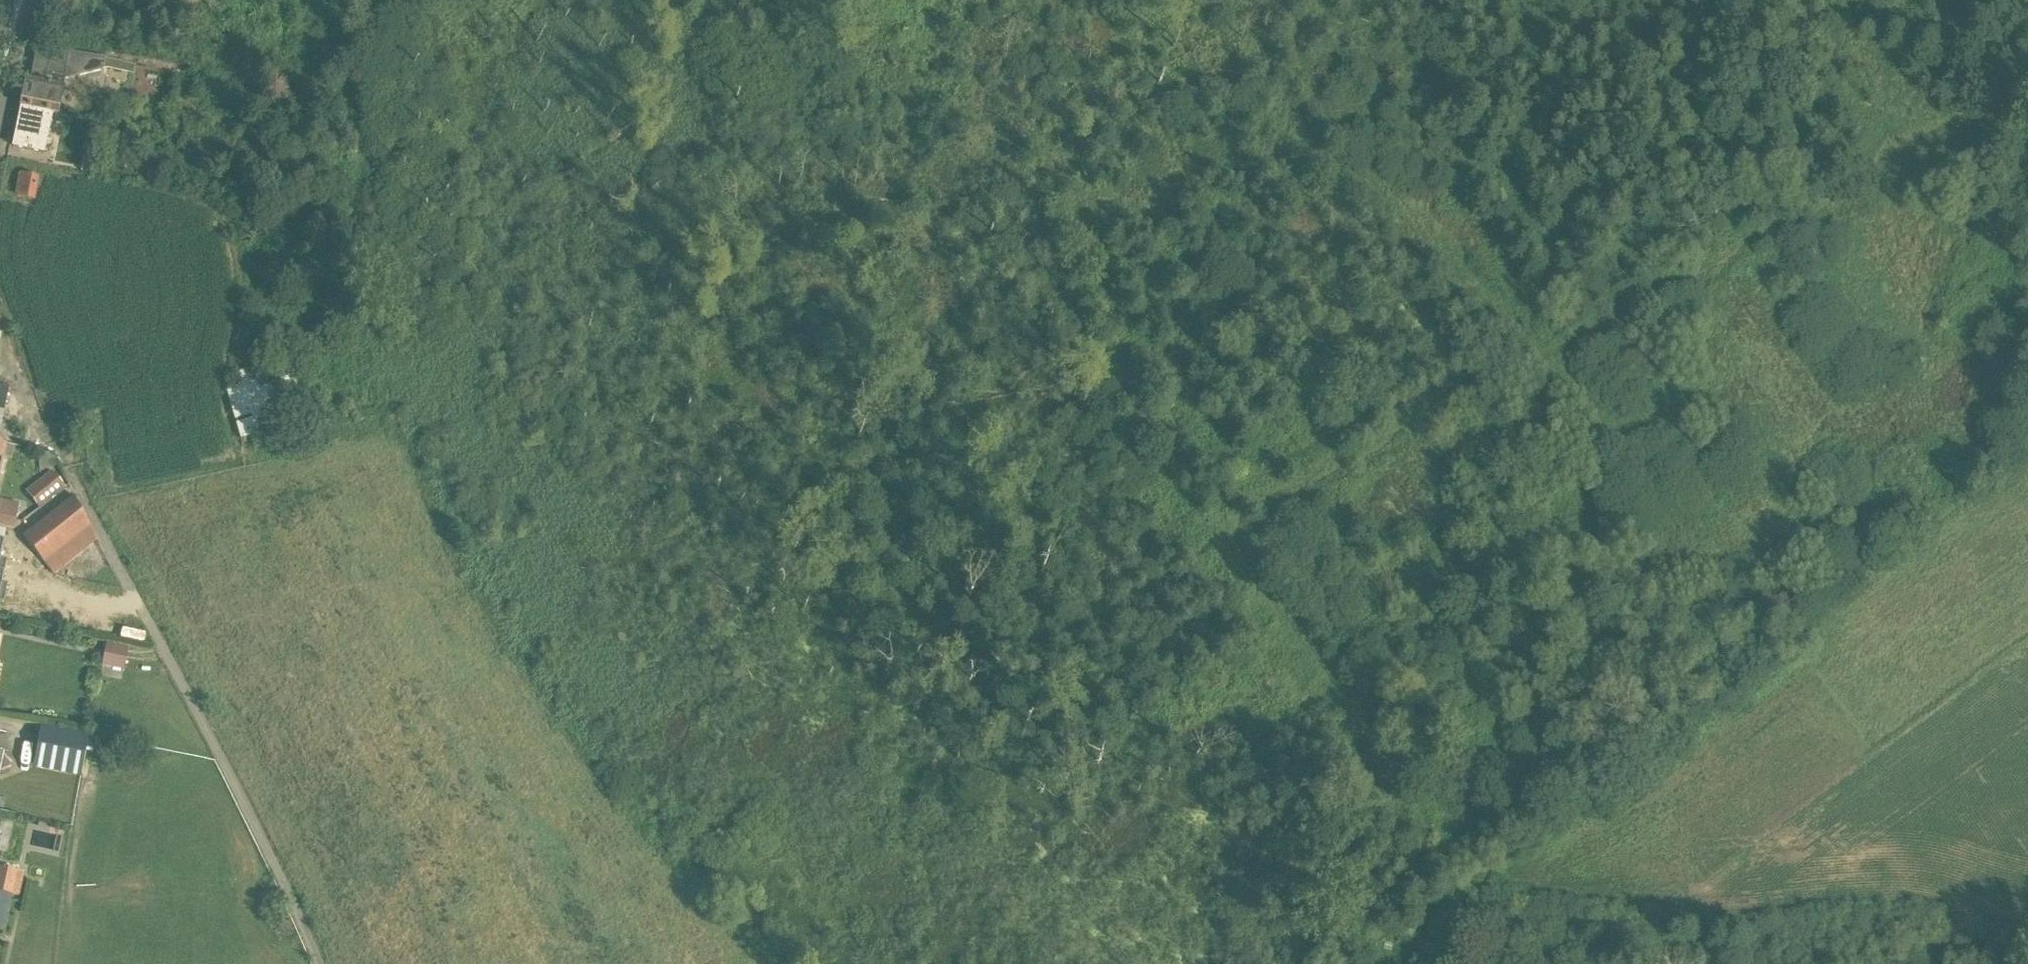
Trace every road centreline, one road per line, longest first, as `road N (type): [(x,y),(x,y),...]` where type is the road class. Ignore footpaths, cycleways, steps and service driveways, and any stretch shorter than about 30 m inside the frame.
road 1 (track): [(314,963),(0,313)]

